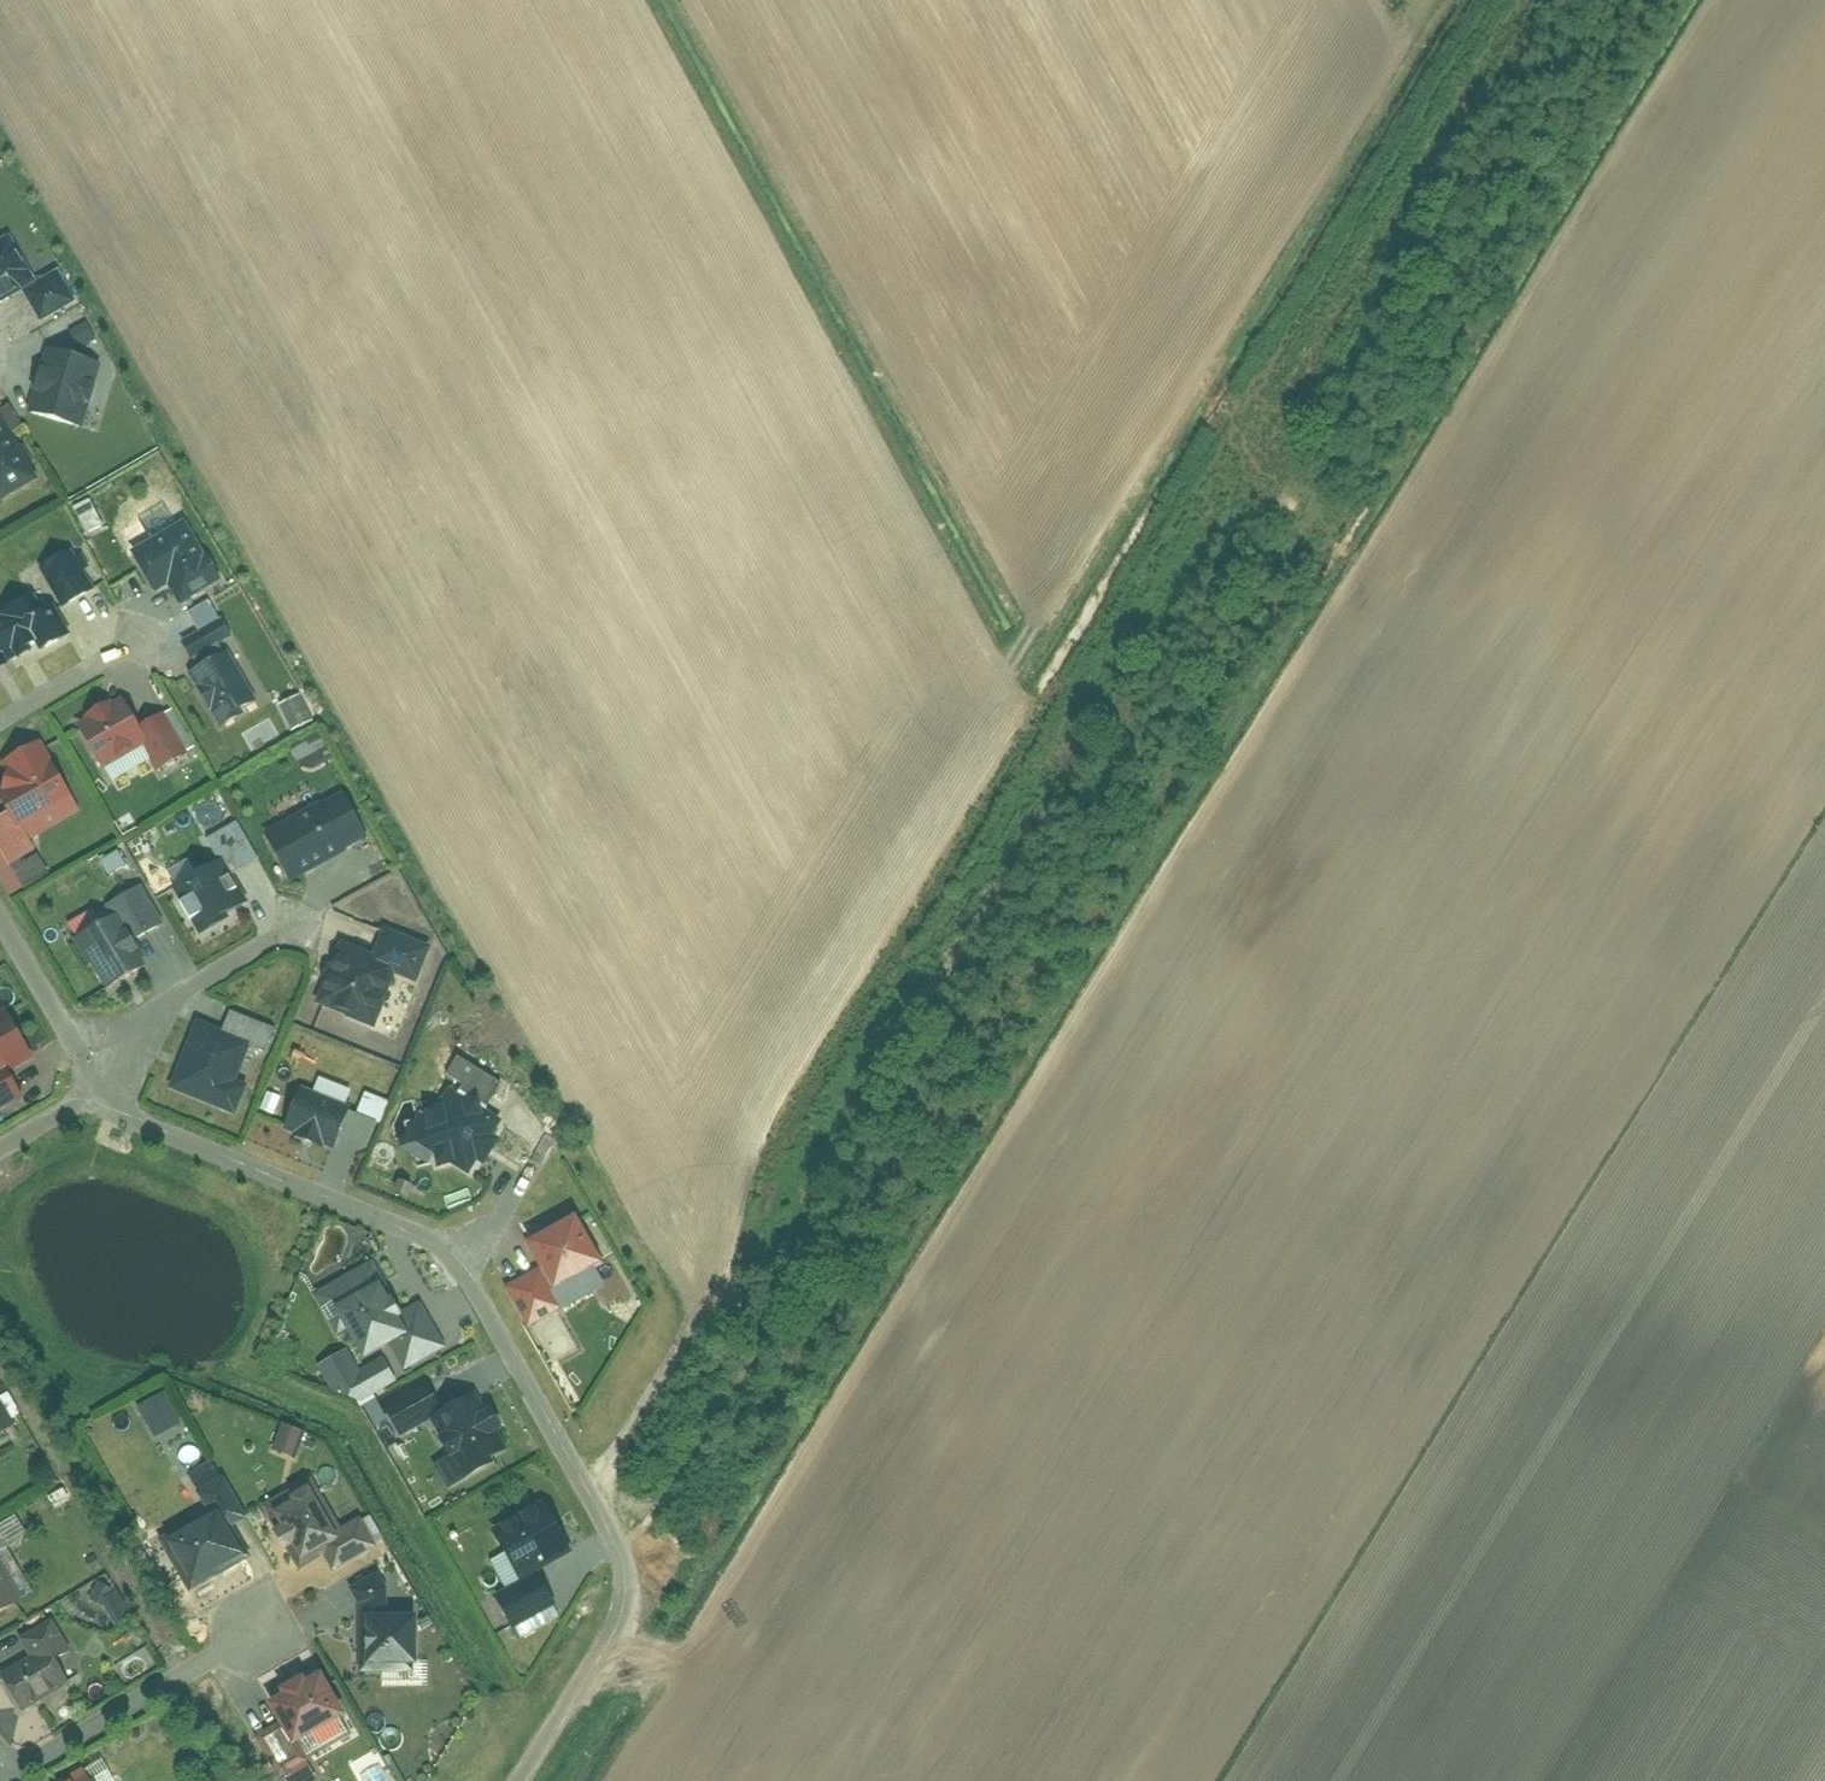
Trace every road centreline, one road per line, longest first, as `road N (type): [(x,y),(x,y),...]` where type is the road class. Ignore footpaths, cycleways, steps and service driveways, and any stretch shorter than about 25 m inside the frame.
road 1 (residential): [(449,1259),(643,1596)]
road 2 (residential): [(106,1088),(139,1122),(428,1238),(449,1259)]
road 3 (residential): [(258,1637),(10,1778)]
road 4 (residential): [(106,1088),(171,1006),(306,919)]
road 5 (track): [(590,1504),(689,1333),(695,1298)]
road 6 (residential): [(525,1780),(643,1596)]
road 7 (residential): [(0,901),(106,1088)]
road 8 (residential): [(0,722),(140,638)]
road 9 (residential): [(449,1259),(489,1228),(551,1141)]
road 10 (residential): [(106,1088),(0,1152)]

